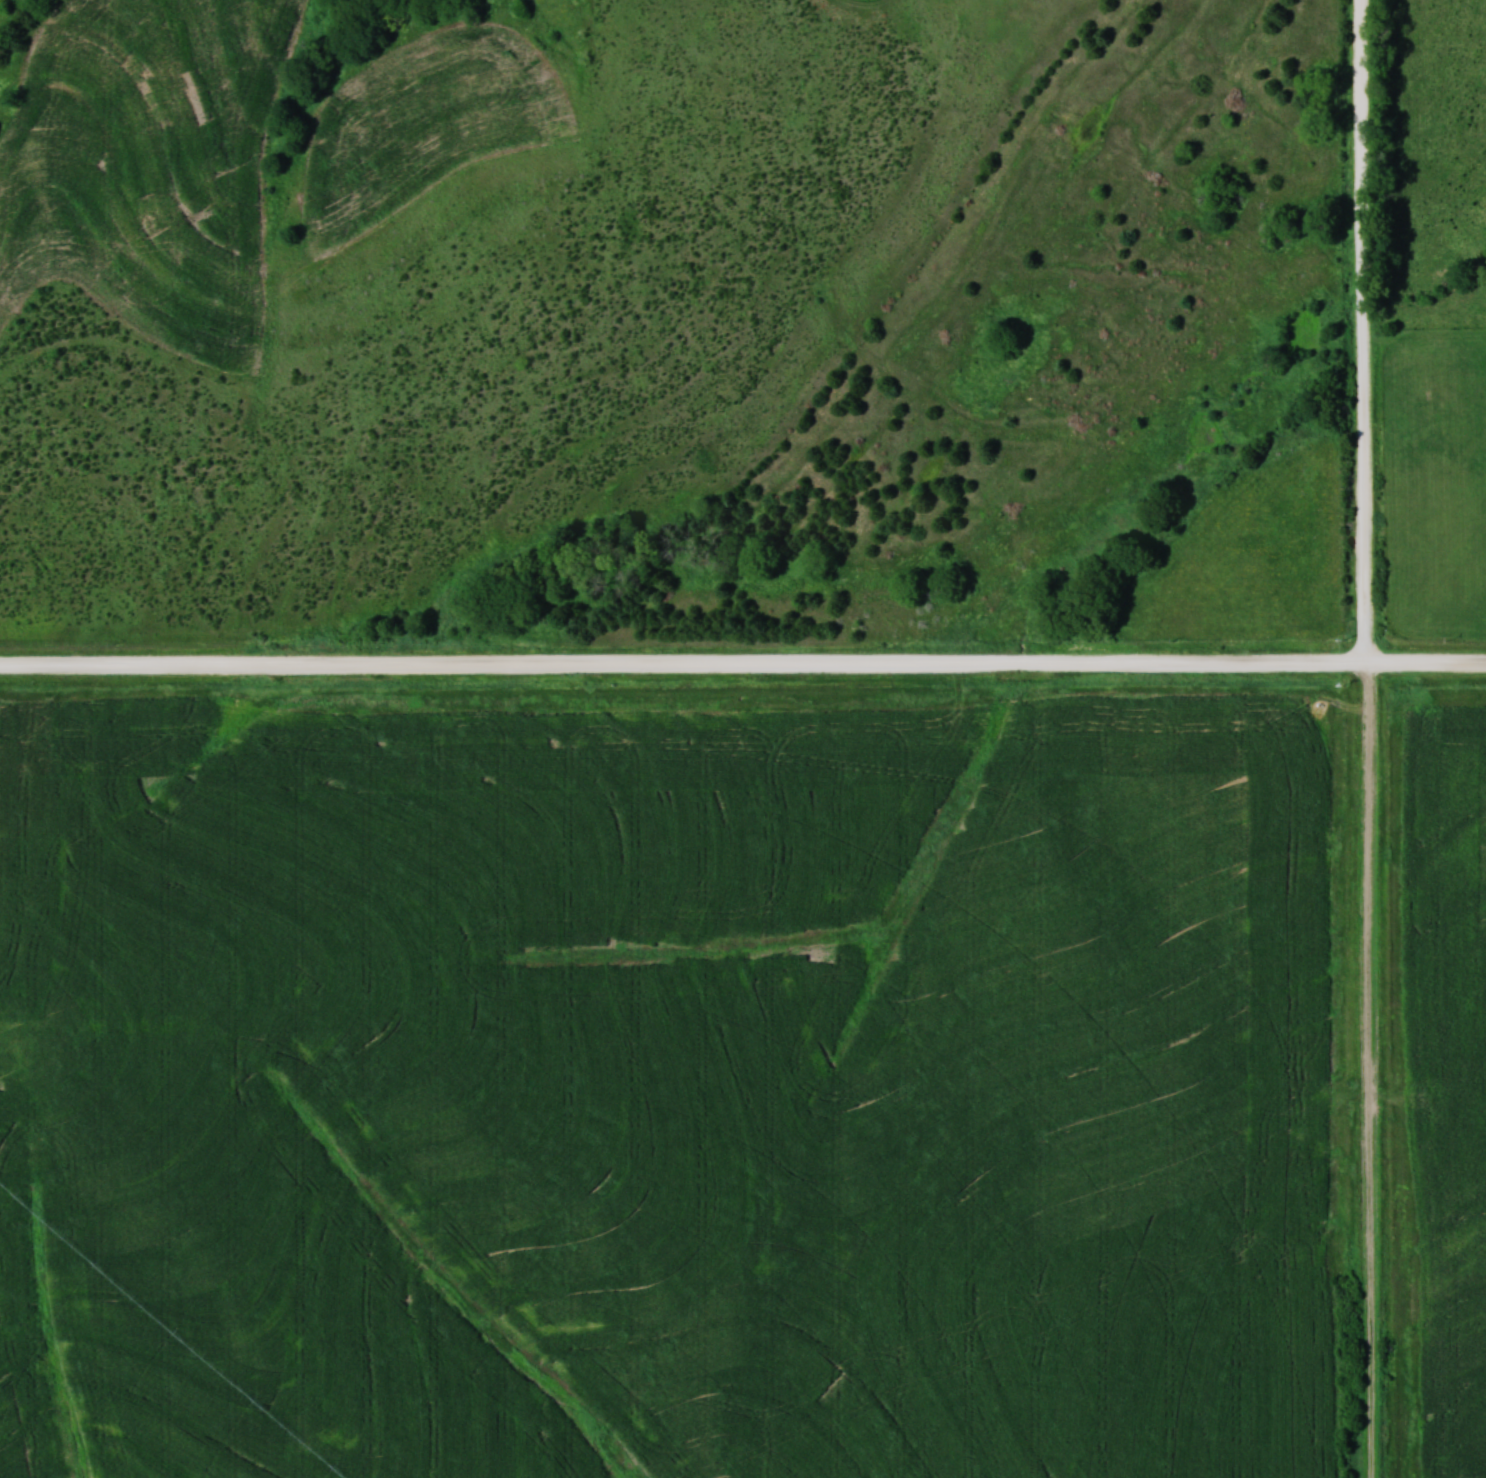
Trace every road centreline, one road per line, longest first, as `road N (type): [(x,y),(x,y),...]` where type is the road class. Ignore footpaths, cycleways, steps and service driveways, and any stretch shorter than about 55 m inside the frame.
road 1 (tertiary): [(1485,665),(0,666)]
road 2 (residential): [(1364,0),(1376,1477)]

